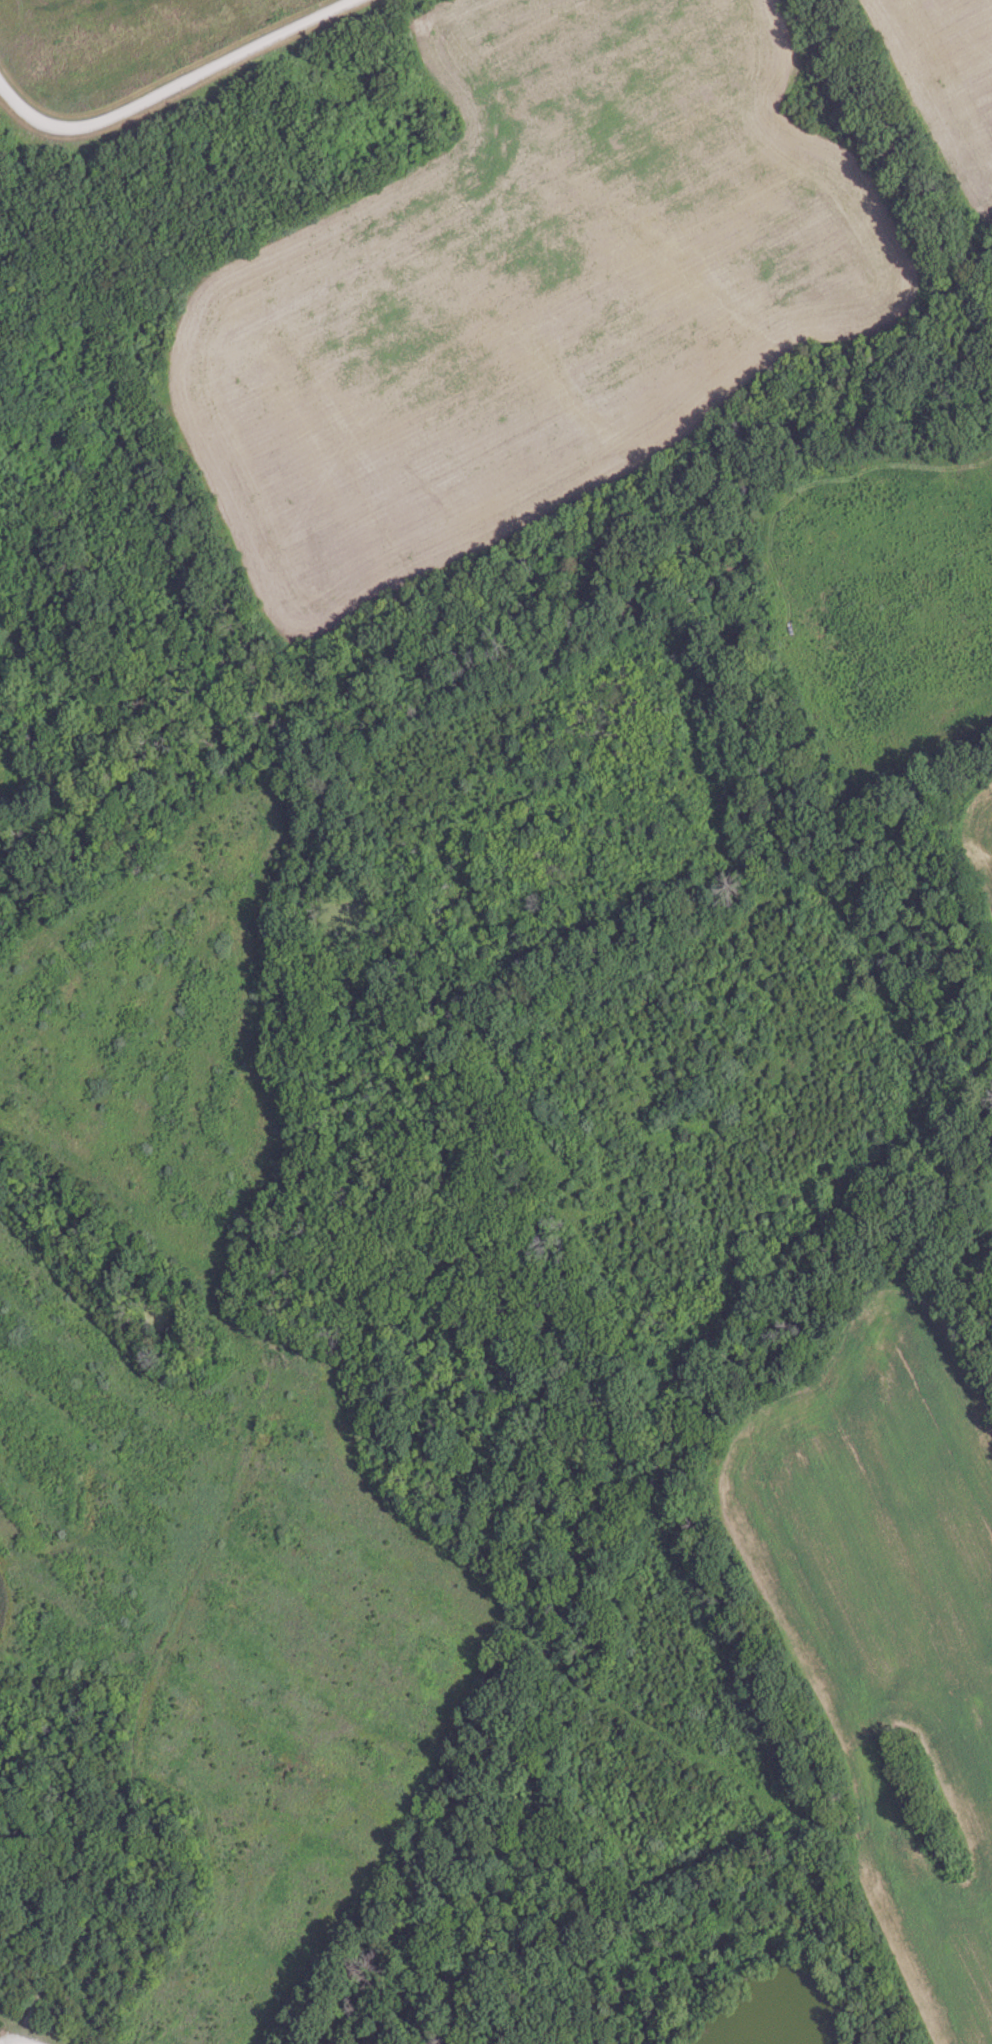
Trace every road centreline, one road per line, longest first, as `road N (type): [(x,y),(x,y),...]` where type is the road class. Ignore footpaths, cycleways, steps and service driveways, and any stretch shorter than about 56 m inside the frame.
road 1 (track): [(20,2043),(57,1960),(127,1856),(142,1666)]
road 2 (residential): [(351,0),(83,127),(31,119),(0,86)]
road 3 (residential): [(991,334),(820,0)]

